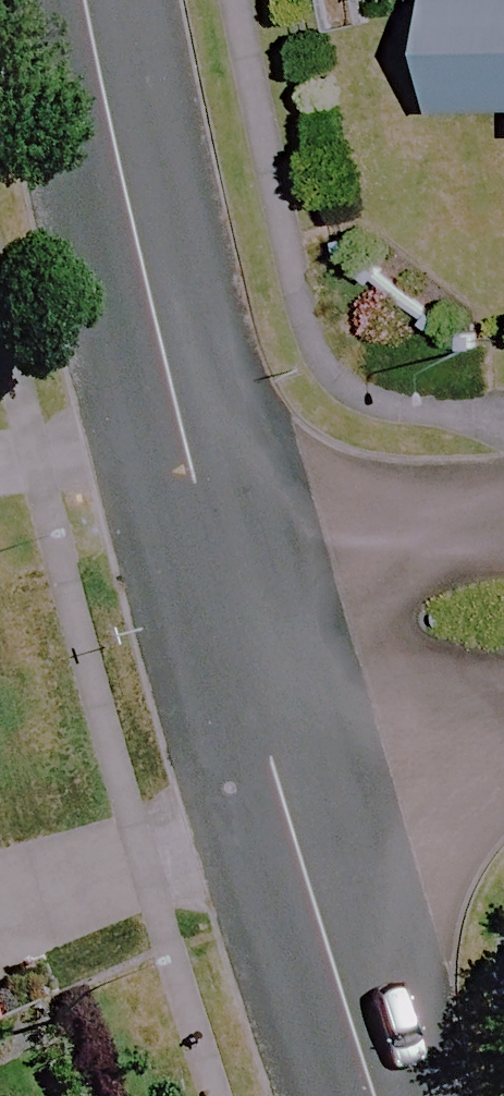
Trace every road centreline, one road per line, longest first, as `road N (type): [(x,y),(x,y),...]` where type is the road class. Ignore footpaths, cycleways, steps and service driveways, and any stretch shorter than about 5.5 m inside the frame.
road 1 (tertiary): [(208,528),(118,180),(83,0)]
road 2 (tertiary): [(377,1095),(282,789)]
road 3 (residential): [(208,528),(503,514)]
road 4 (tertiary): [(282,789),(208,528)]
road 5 (residential): [(503,747),(282,789)]

